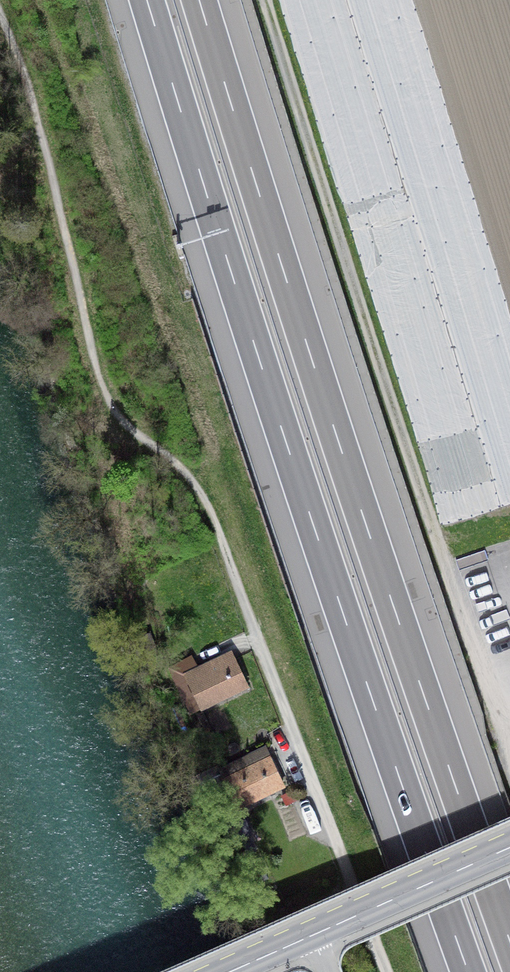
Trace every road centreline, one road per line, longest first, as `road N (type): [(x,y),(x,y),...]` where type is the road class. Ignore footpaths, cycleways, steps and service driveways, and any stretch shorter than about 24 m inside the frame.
road 1 (motorway): [(147,0),(289,452),(468,971)]
road 2 (motorway): [(509,941),(336,435),(199,0)]
road 3 (track): [(509,720),(485,681),(450,579),(266,0)]
road 4 (residential): [(387,971),(221,540)]
road 5 (tertiary): [(509,848),(314,934)]

